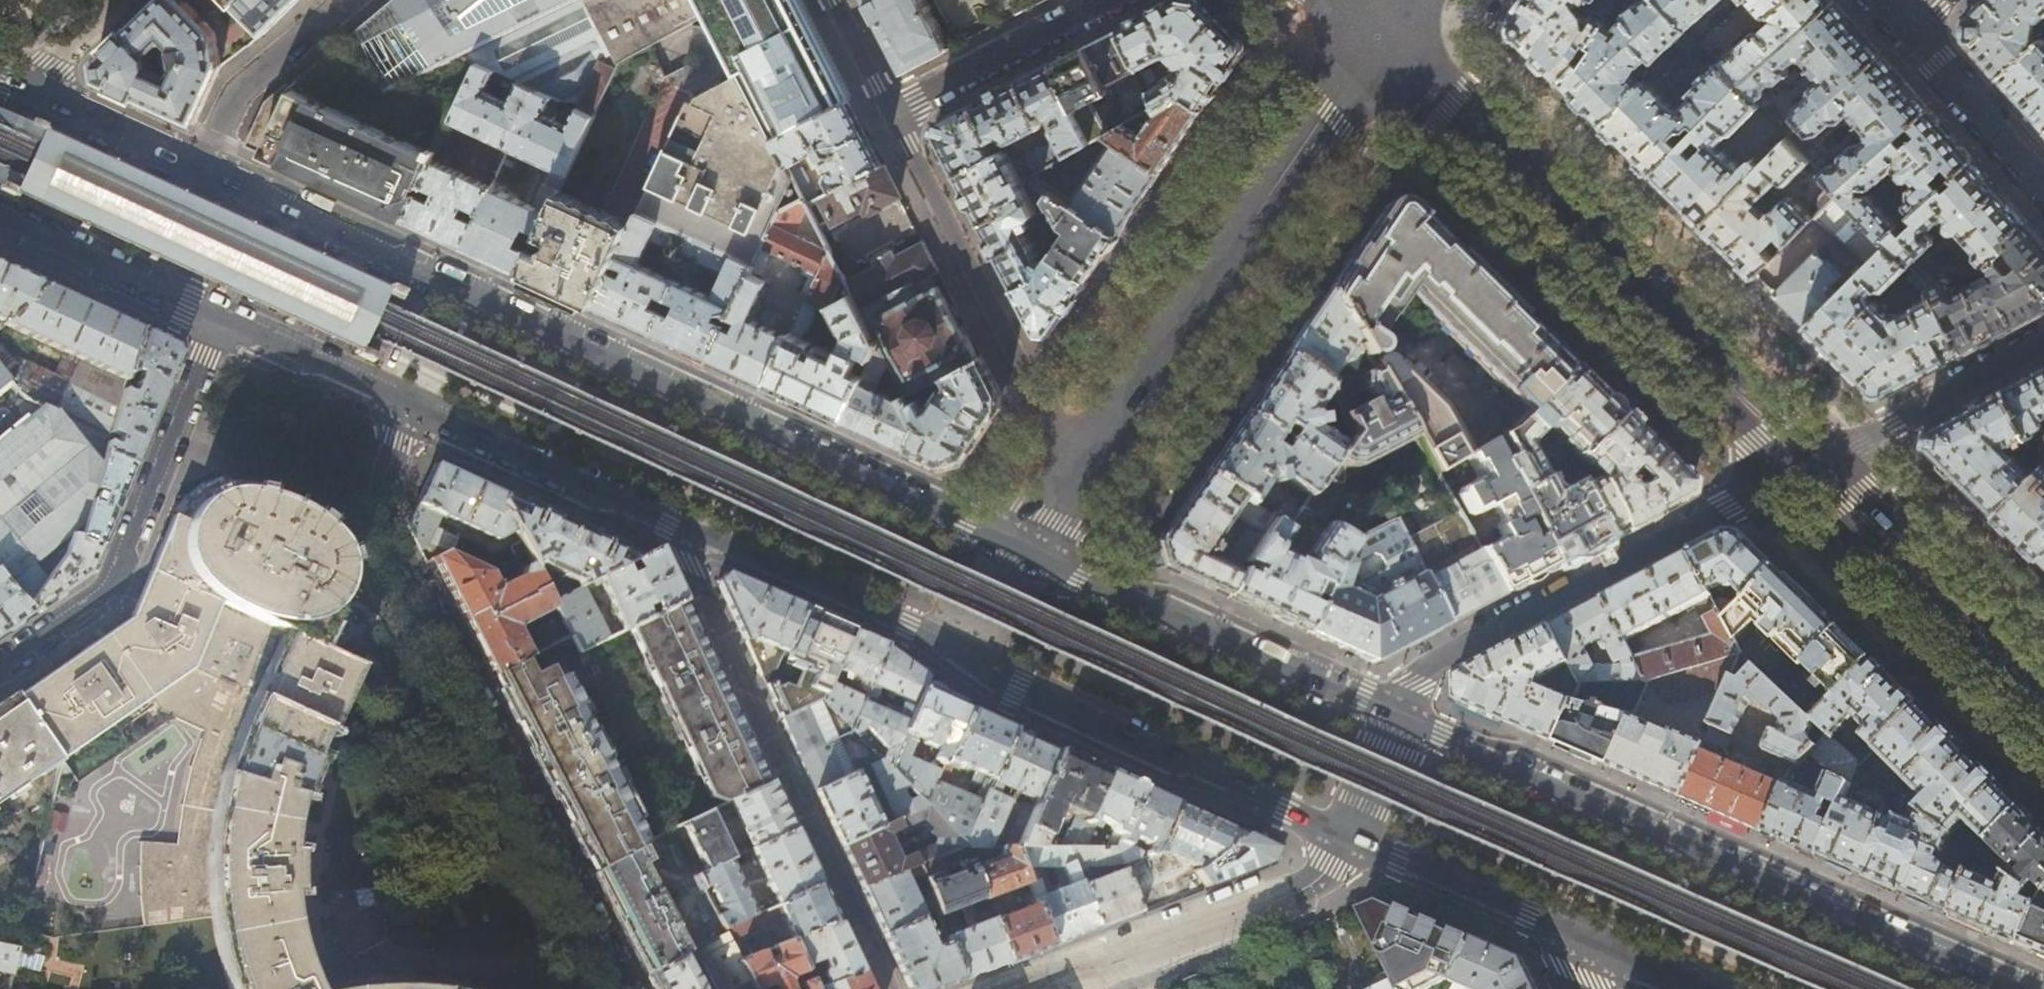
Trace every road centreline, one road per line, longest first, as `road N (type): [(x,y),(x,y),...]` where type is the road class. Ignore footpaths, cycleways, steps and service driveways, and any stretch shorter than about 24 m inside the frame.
road 1 (secondary): [(1030,544),(27,93)]
road 2 (secondary): [(677,529),(1344,837)]
road 3 (secondary): [(2005,988),(1394,718)]
road 4 (residential): [(404,403),(385,521),(624,988)]
road 5 (secondary): [(1807,465),(1376,36)]
road 6 (tertiary): [(1072,481),(1376,36)]
road 7 (residential): [(677,529),(891,988)]
road 8 (residential): [(1807,465),(1426,669),(1394,718)]
road 9 (residential): [(0,664),(109,591),(221,321)]
road 10 (residential): [(890,112),(1072,481)]
road 11 (secondary): [(1394,718),(1030,544)]
road 12 (residential): [(1344,837),(1311,888),(1020,988)]
road 13 (secondary): [(2043,691),(1807,465)]
road 14 (secondary): [(404,403),(677,529)]
road 15 (residential): [(2043,338),(1807,465)]
road 16 (residential): [(1107,0),(890,112)]
road 17 (secondary): [(0,221),(221,321)]
road 18 (residential): [(1901,20),(2043,184)]
road 19 (secondary): [(1344,837),(1537,921)]
road 20 (secondary): [(221,321),(404,403)]
road 21 (secondary): [(1537,921),(1692,988)]
road 22 (residential): [(27,93),(118,0)]
road 23 (residential): [(1394,718),(1344,837)]
road 24 (residential): [(833,0),(890,112)]

